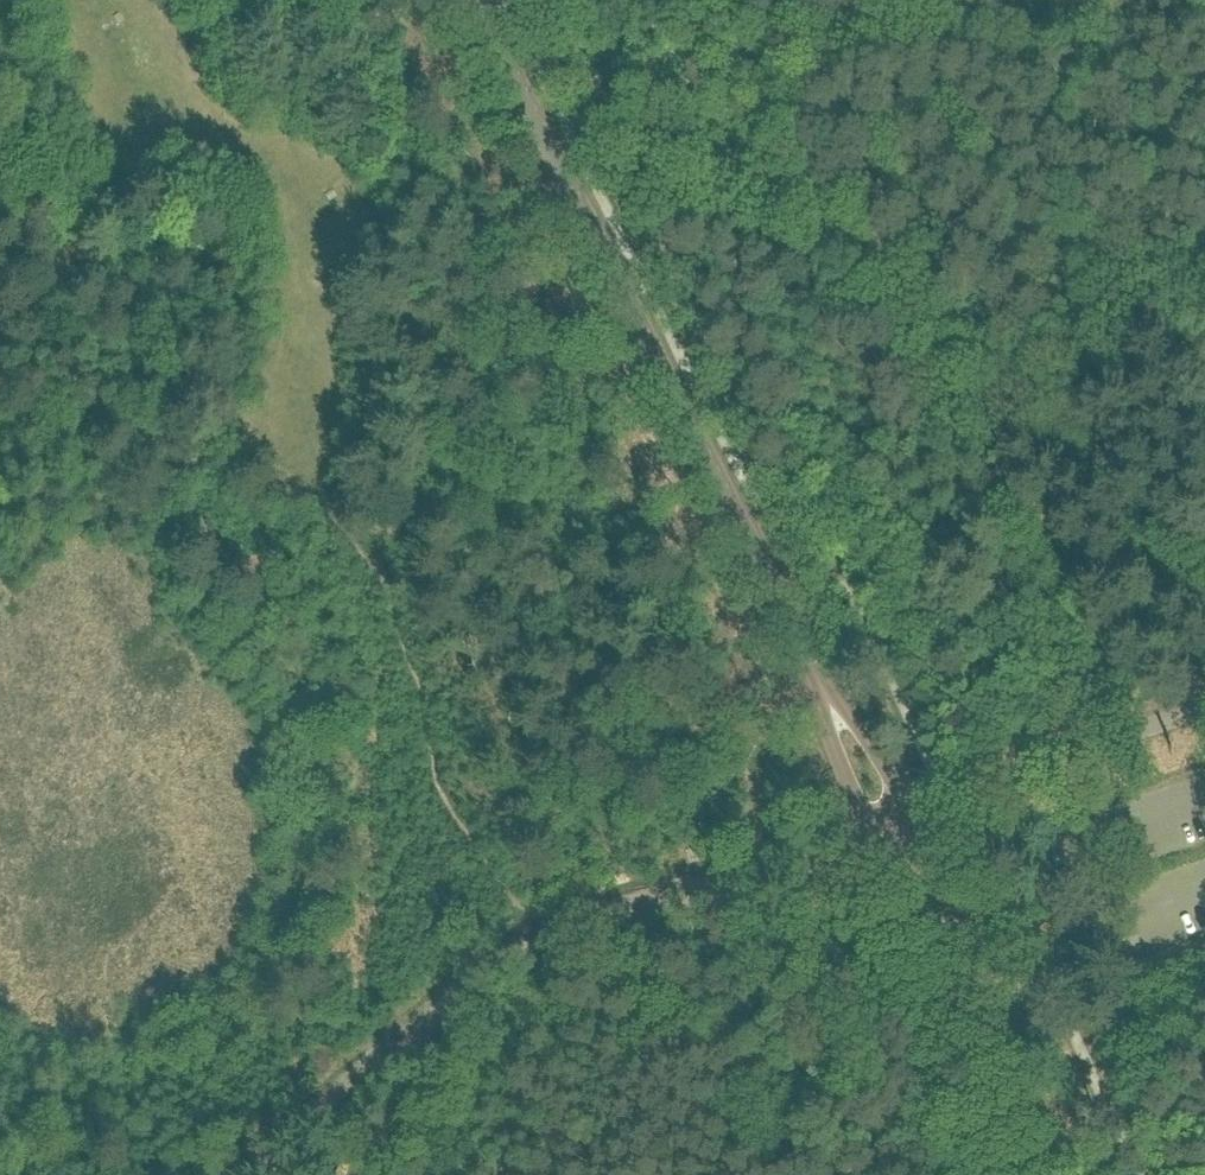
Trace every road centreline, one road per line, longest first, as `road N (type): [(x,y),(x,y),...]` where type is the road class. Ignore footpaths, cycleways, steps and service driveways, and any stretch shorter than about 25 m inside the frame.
road 1 (track): [(0,163),(26,222),(85,293),(104,356),(144,407),(158,526),(258,635),(351,825),(453,985)]
road 2 (tertiary): [(811,668),(472,0)]
road 3 (track): [(551,936),(870,830)]
road 4 (unclassified): [(1204,709),(912,815)]
road 5 (tertiary): [(1067,1174),(973,988)]
road 6 (track): [(368,1174),(453,985)]
road 7 (tertiary): [(870,830),(907,900),(973,988)]
road 8 (tertiary): [(973,988),(912,815)]
road 9 (tertiary): [(912,815),(857,723),(811,668)]
road 10 (tertiary): [(811,668),(870,830)]

